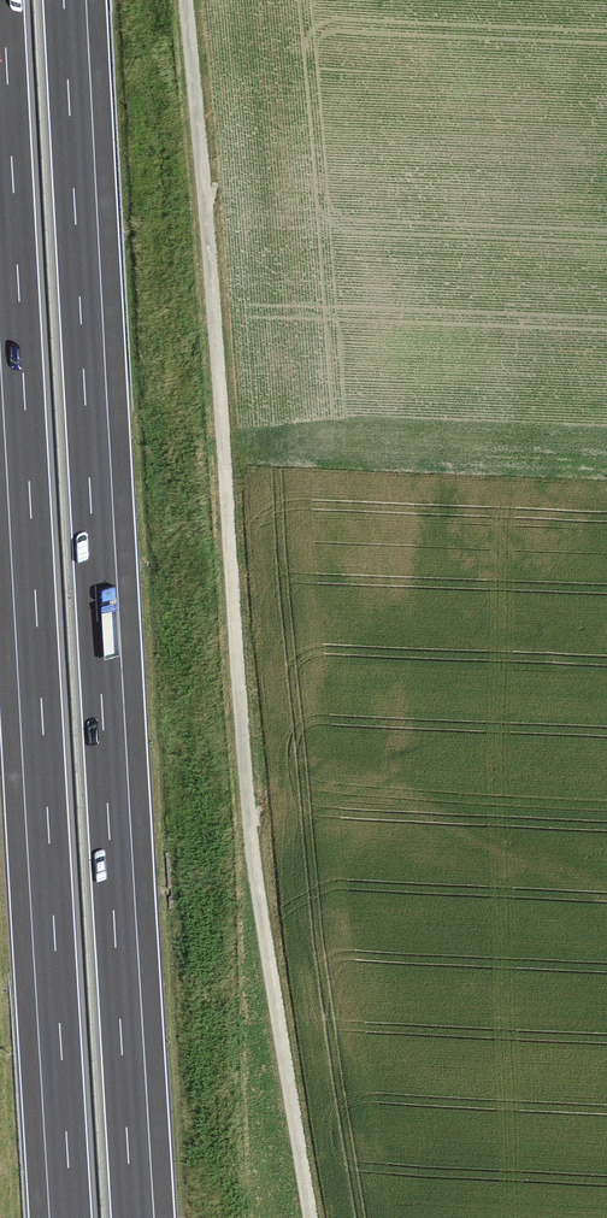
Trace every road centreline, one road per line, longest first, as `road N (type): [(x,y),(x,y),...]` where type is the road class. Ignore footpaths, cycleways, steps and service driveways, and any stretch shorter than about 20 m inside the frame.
road 1 (track): [(311,1217),(249,809),(186,0)]
road 2 (motorway): [(3,0),(71,1217)]
road 3 (motorway): [(133,1217),(65,0)]

